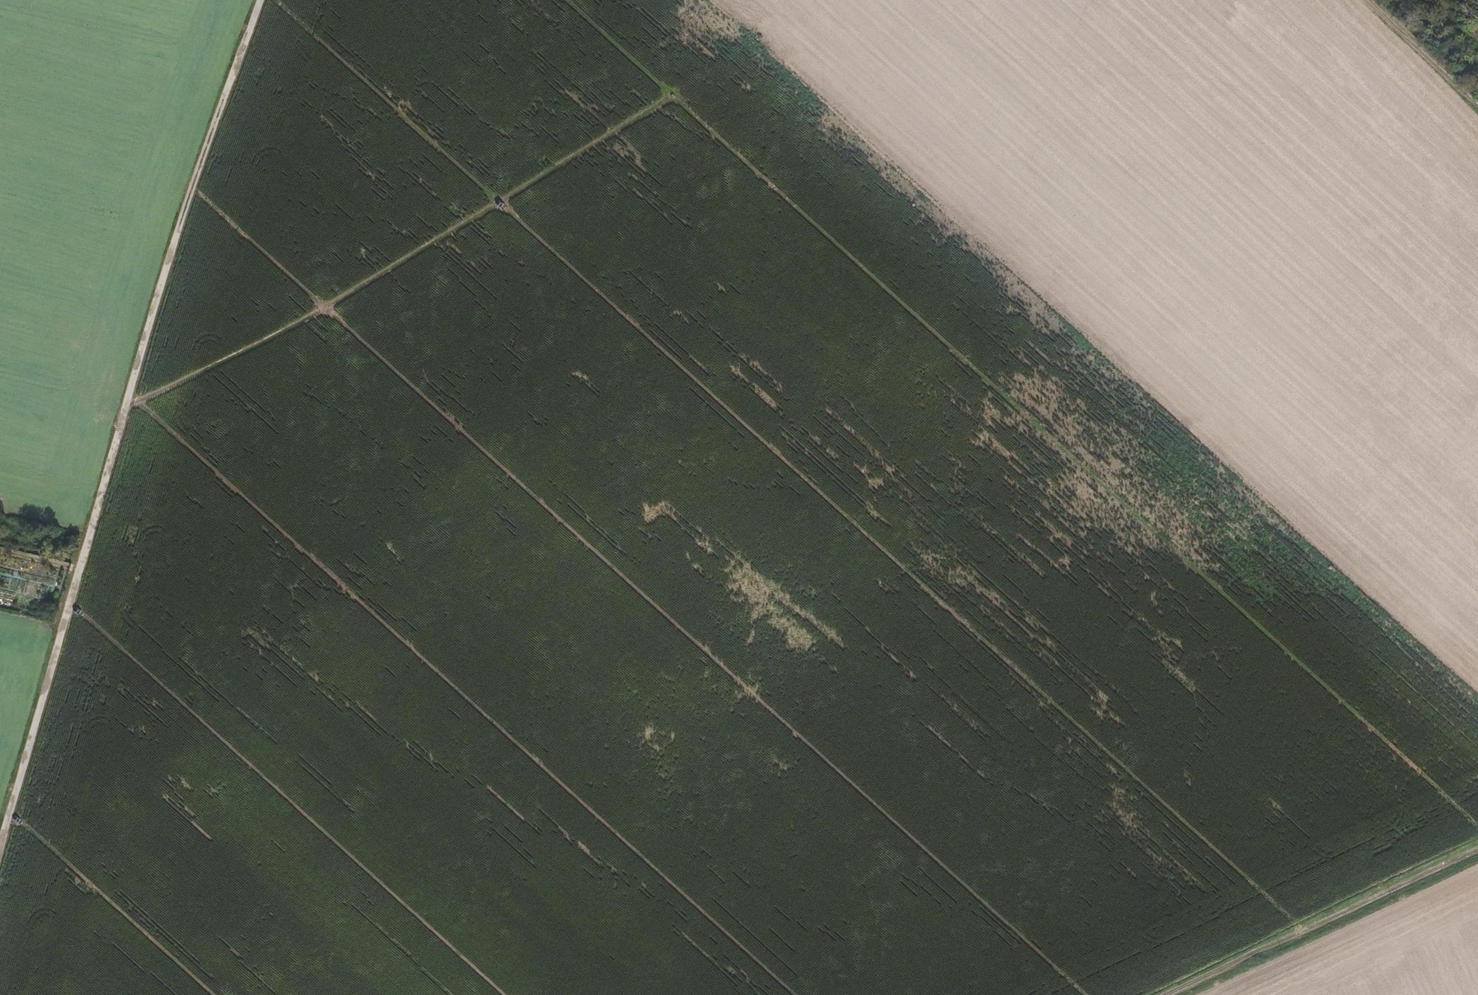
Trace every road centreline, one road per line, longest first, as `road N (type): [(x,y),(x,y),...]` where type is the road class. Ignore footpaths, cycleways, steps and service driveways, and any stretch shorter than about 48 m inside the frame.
road 1 (track): [(260,0),(169,258),(0,846)]
road 2 (track): [(1159,994),(1477,847)]

